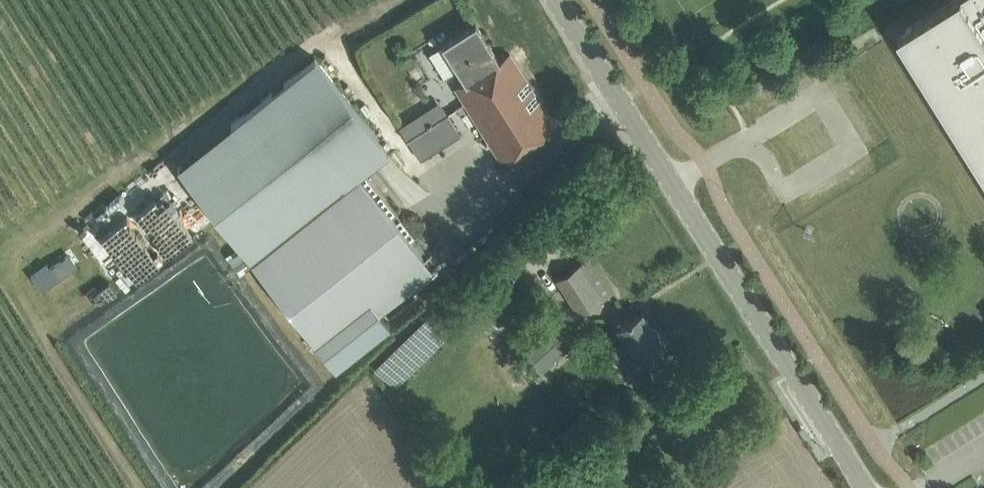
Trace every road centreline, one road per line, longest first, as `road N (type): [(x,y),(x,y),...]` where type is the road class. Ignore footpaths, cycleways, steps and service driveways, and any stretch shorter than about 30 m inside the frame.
road 1 (tertiary): [(864,487),(556,0)]

